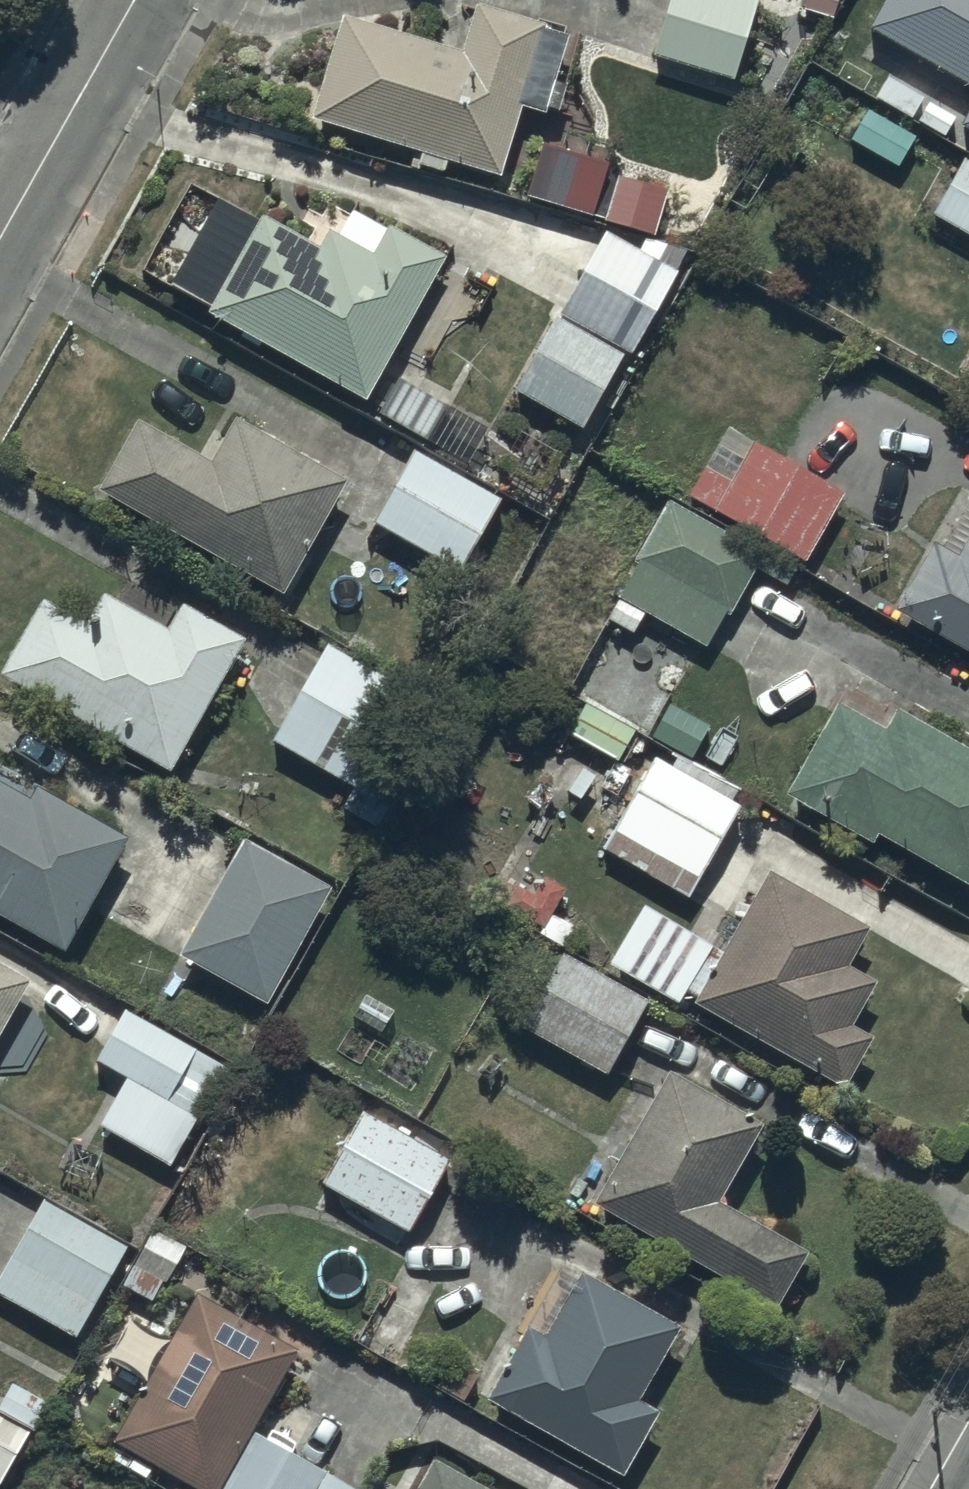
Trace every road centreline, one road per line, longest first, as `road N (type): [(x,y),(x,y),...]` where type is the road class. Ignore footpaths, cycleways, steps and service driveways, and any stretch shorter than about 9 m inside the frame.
road 1 (residential): [(0,234),(132,0)]

